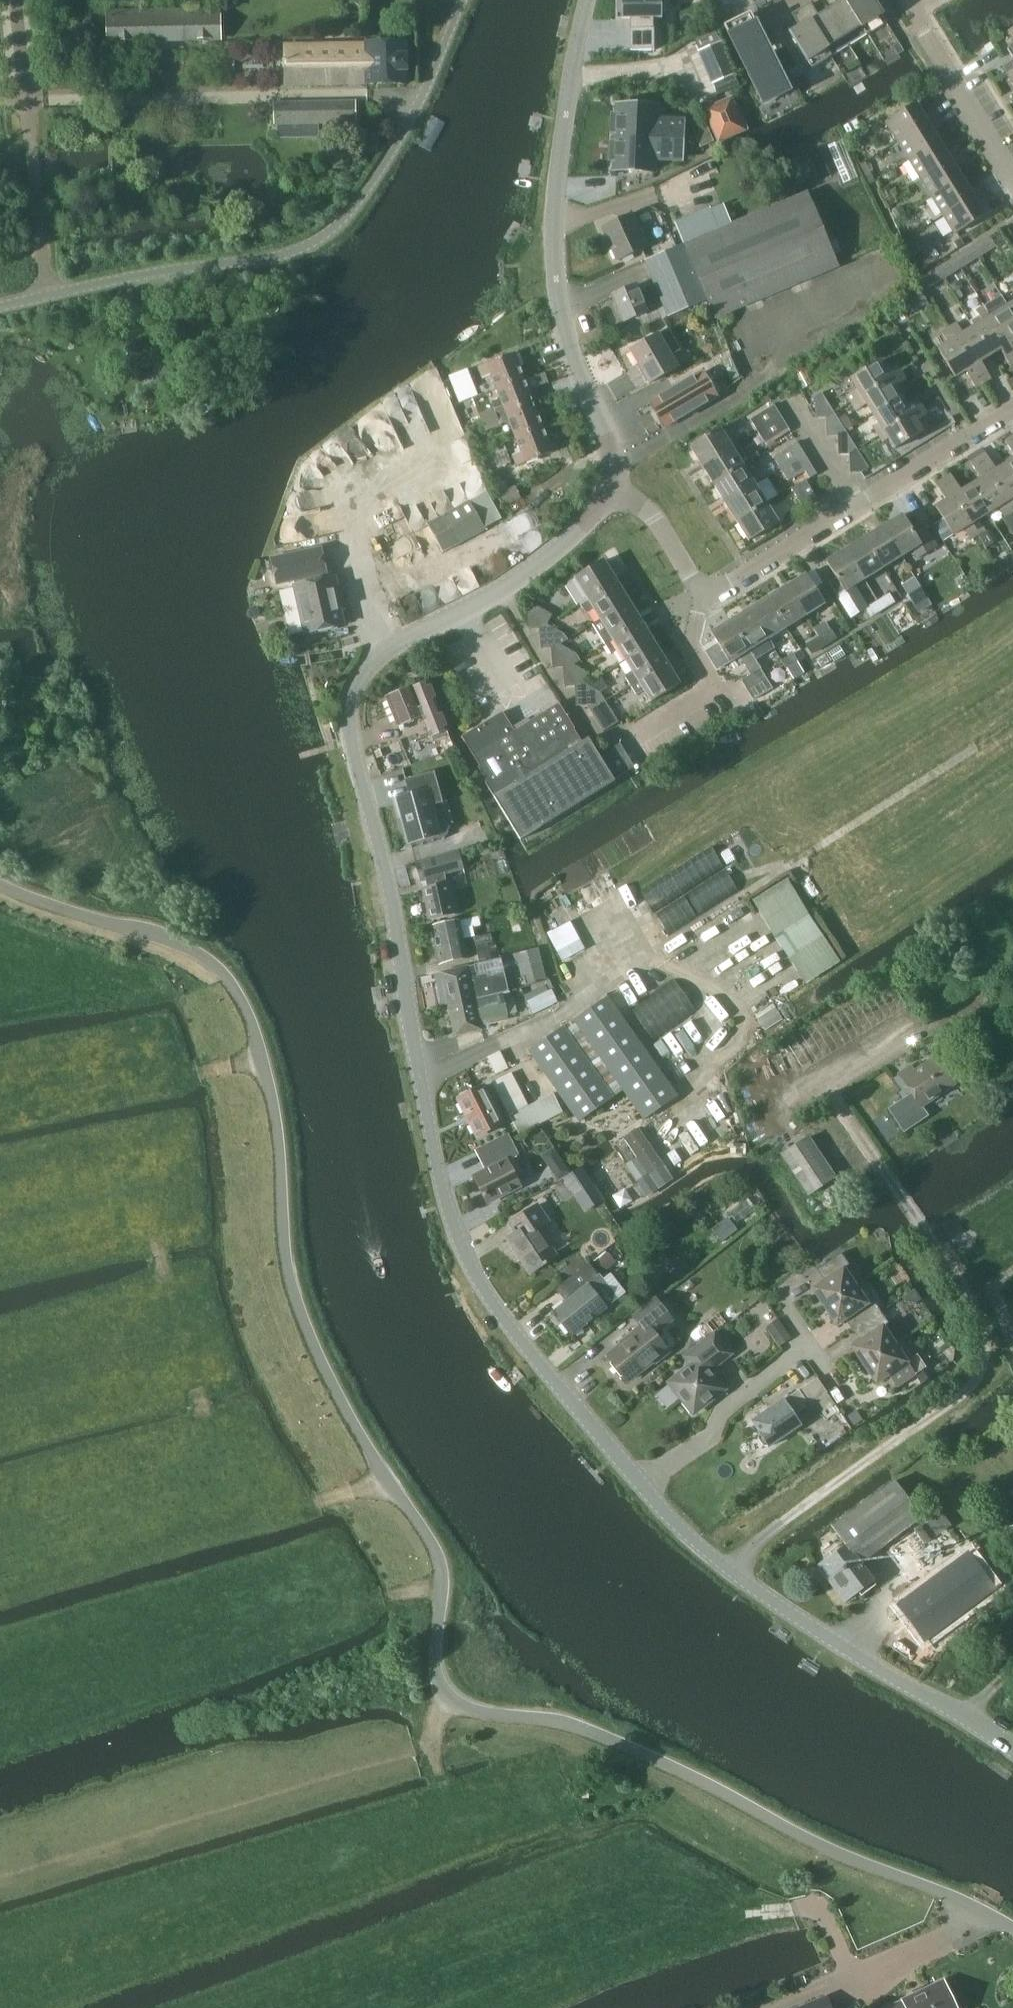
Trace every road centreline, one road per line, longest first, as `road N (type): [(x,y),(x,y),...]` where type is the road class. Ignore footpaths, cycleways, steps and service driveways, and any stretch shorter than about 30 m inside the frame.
road 1 (unclassified): [(1012,1932),(956,1900),(841,1857),(602,1735),(453,1701),(432,1647),(441,1567),(350,1419),(297,1301),(273,1100),(247,1010),(207,959),(173,940),(0,884)]
road 2 (unclassified): [(642,1487),(481,1287),(452,1218),(383,855),(346,713),(358,673),(386,649),(524,573),(590,518),(611,487)]
road 3 (residential): [(732,1569),(985,1373),(987,1341),(973,1305),(829,1084)]
road 4 (unclassified): [(0,307),(260,260),(320,238),(393,151),(464,0)]
road 5 (unclassified): [(611,487),(613,454),(564,329),(552,225),(589,0)]
road 6 (residential): [(705,598),(1012,409)]
road 7 (unclassified): [(1012,1750),(800,1622),(732,1569)]
road 8 (residential): [(642,1487),(708,1454),(728,1409),(811,1347)]
road 9 (track): [(240,1657),(379,1600),(441,1588)]
road 10 (residential): [(1012,179),(918,18),(920,0)]
road 11 (residential): [(638,743),(719,693),(691,642),(705,598)]
road 12 (track): [(96,1092),(264,1059)]
road 13 (residential): [(705,598),(645,509),(611,487)]
road 14 (unclassified): [(732,1569),(642,1487)]

